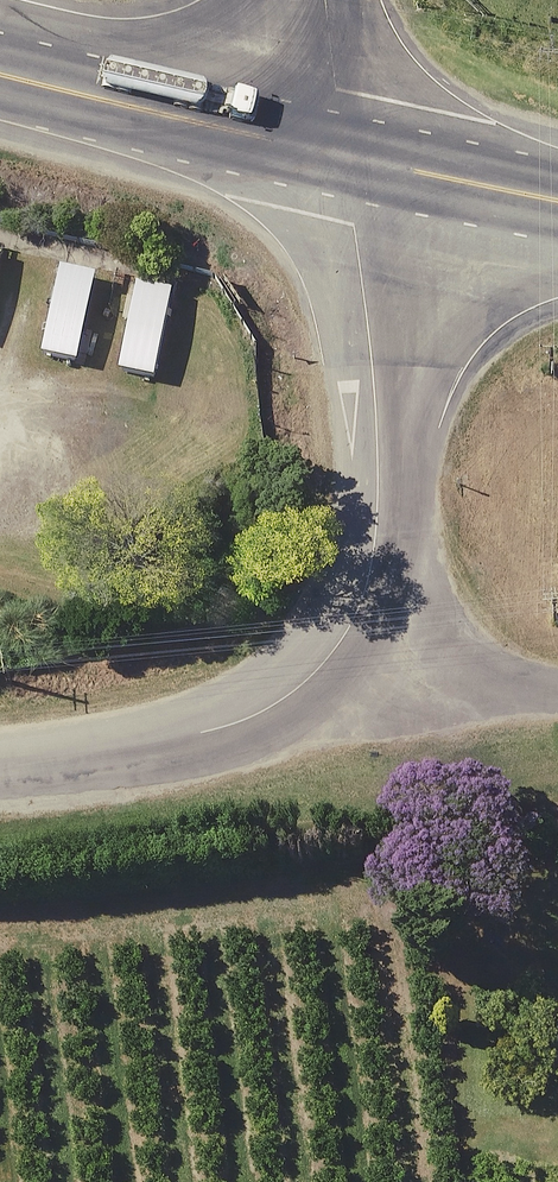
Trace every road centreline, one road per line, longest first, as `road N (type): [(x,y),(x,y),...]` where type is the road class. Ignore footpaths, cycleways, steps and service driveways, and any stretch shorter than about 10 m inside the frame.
road 1 (unclassified): [(346,160),(379,467),(360,613),(327,667)]
road 2 (trunk): [(346,160),(0,75)]
road 3 (unclassified): [(327,667),(258,718),(184,743),(0,766)]
road 4 (unclassified): [(327,667),(557,686)]
road 5 (trunk): [(346,160),(557,200)]
road 6 (unclassified): [(346,160),(324,0)]

